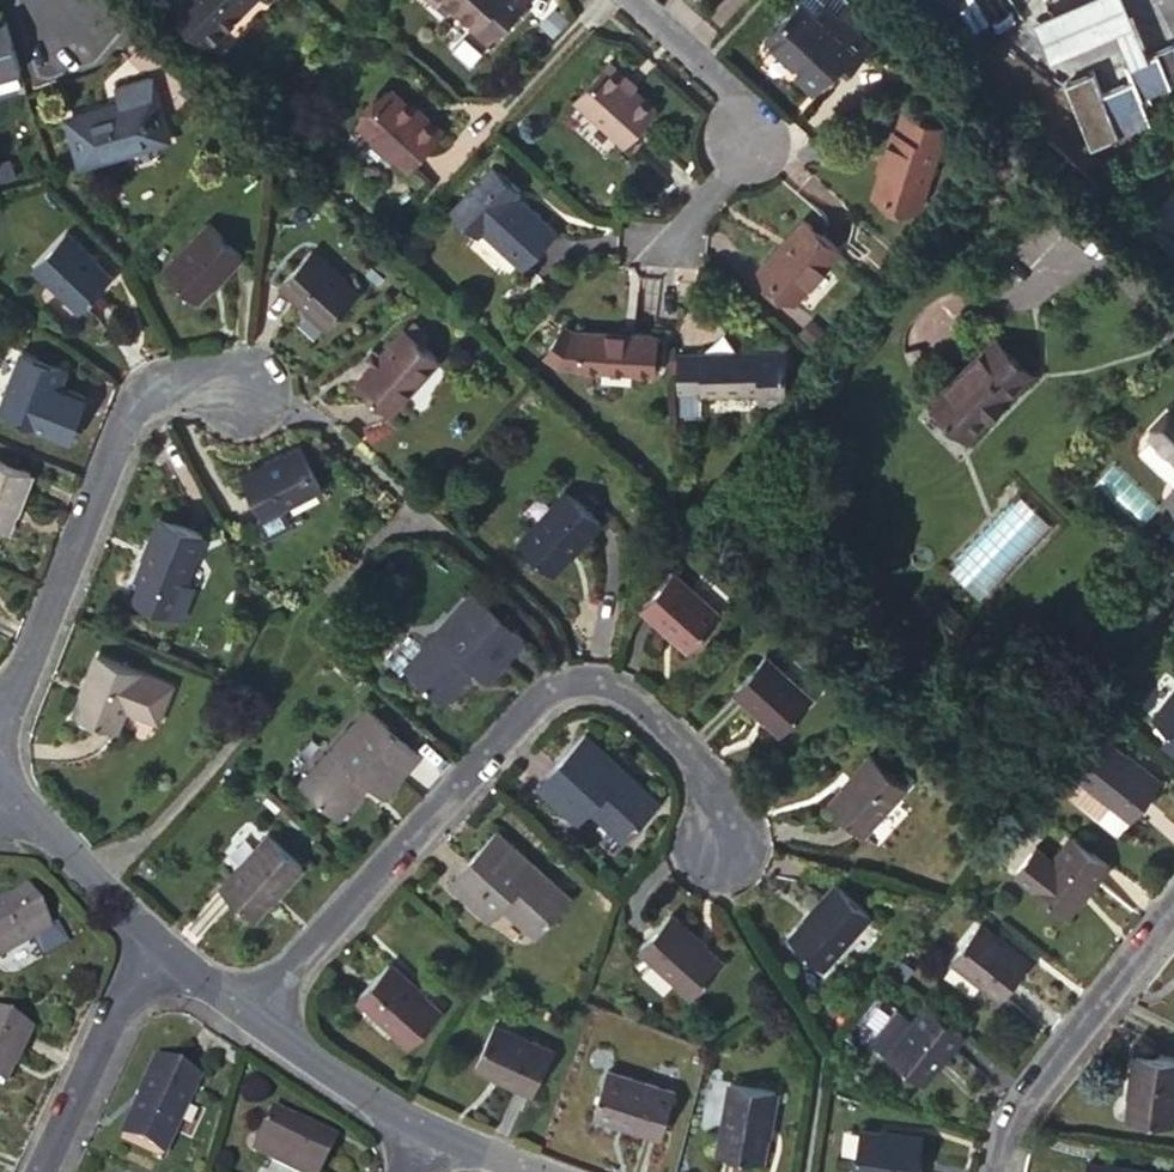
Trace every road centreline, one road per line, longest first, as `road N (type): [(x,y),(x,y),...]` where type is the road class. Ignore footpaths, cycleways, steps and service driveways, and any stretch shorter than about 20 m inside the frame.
road 1 (residential): [(247,1018),(538,695),(569,683),(611,686),(696,763),(717,846)]
road 2 (residential): [(0,704),(128,404),(188,382),(238,384)]
road 3 (residential): [(631,0),(732,93),(740,134),(718,176),(645,262)]
road 4 (residential): [(993,1171),(1017,1102),(1173,902)]
road 5 (residential): [(144,938),(39,1171)]
road 6 (residential): [(247,1018),(414,1125)]
road 7 (residential): [(21,802),(144,938)]
road 8 (residential): [(144,938),(175,973),(247,1018)]
road 9 (residential): [(414,1125),(526,1171)]

